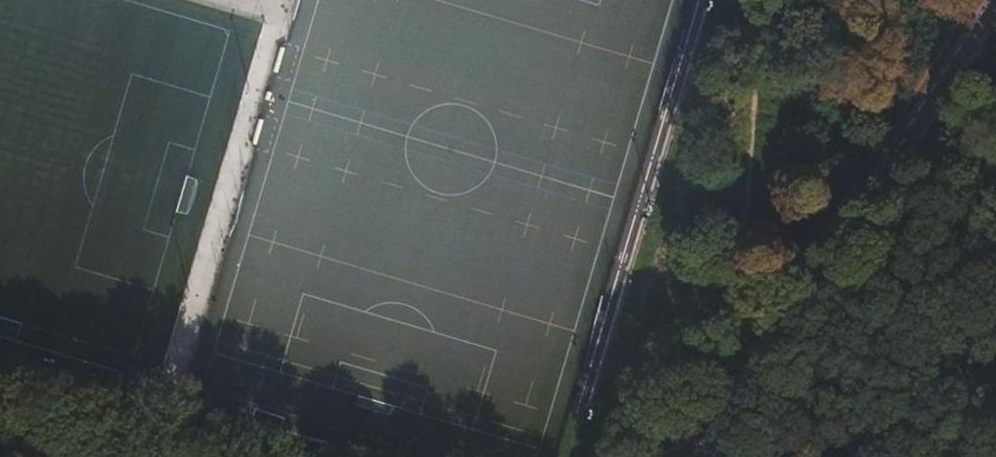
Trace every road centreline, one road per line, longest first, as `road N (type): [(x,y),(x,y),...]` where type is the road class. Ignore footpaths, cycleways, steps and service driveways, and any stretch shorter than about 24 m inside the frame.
road 1 (unclassified): [(704,456),(995,12)]

